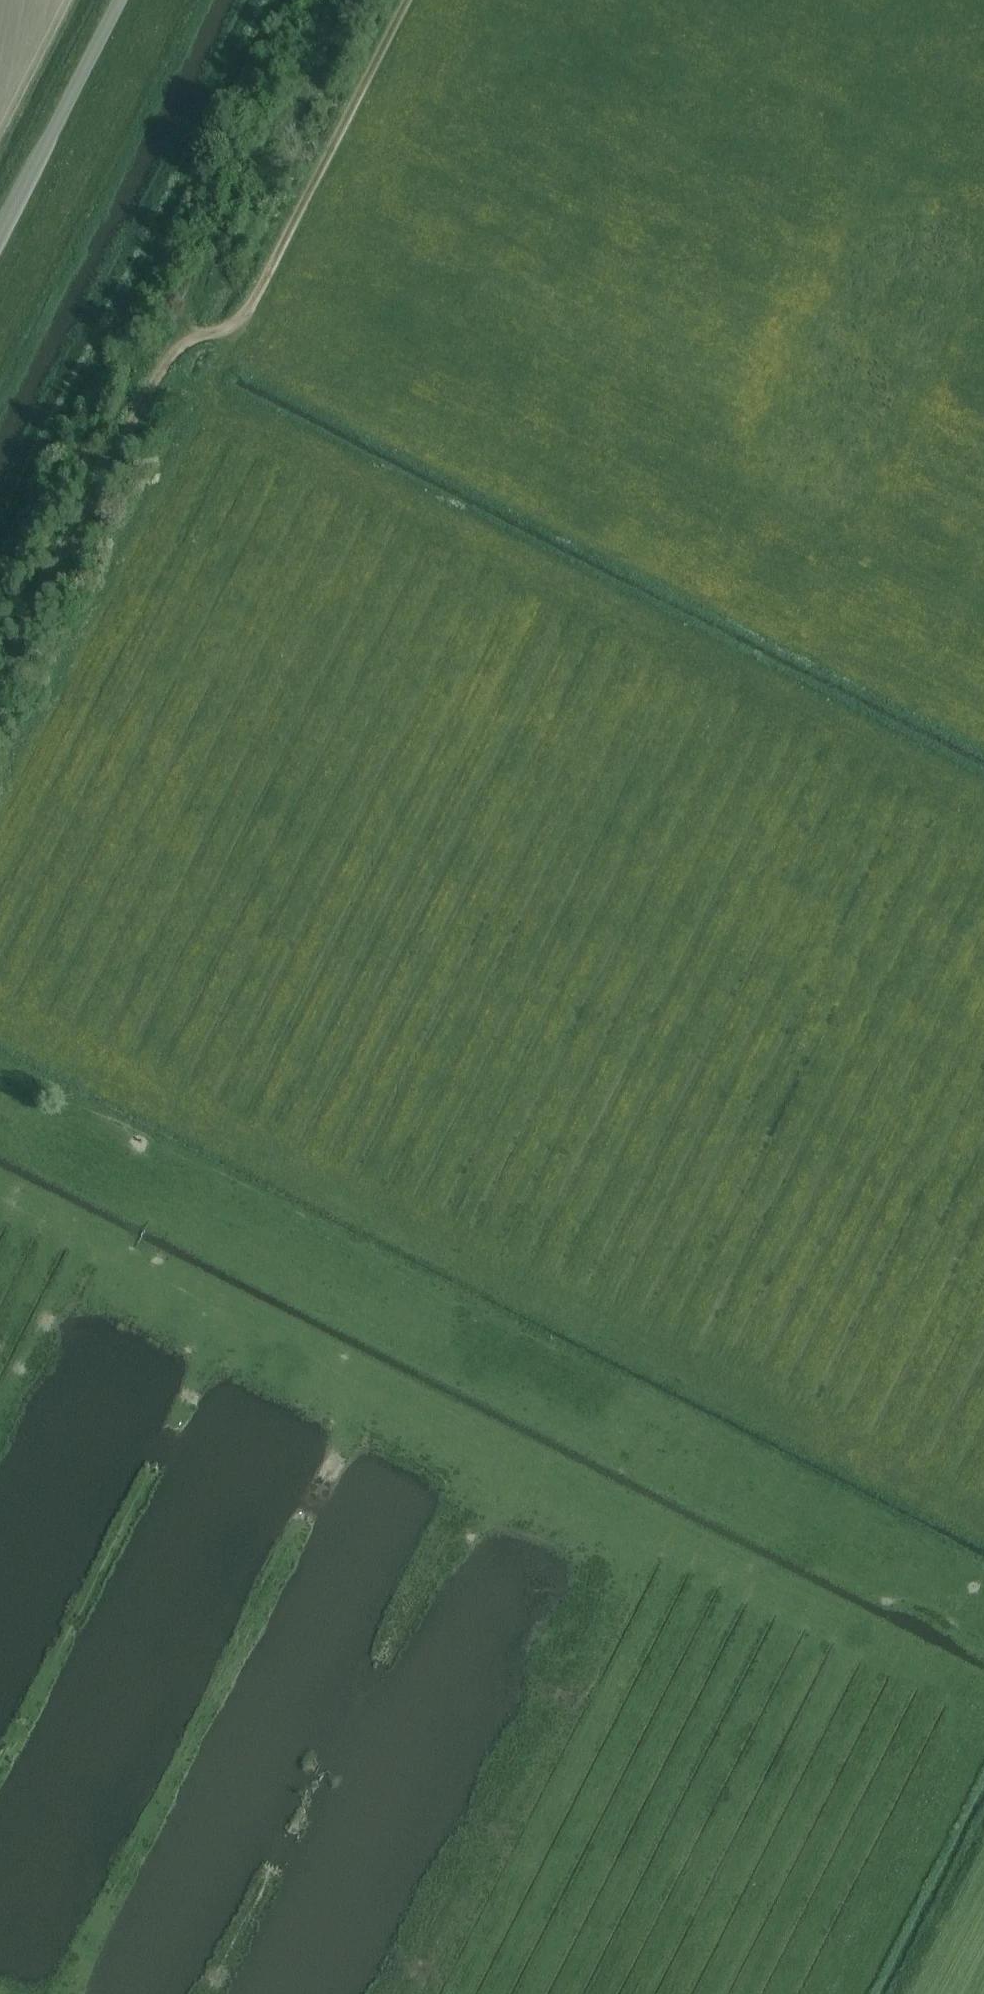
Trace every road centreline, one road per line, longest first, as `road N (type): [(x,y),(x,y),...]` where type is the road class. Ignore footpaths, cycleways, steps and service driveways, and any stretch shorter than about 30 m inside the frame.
road 1 (track): [(405,0),(244,309),(188,340),(159,370),(0,683)]
road 2 (track): [(0,536),(271,0)]
road 3 (unclassified): [(0,234),(120,0)]

